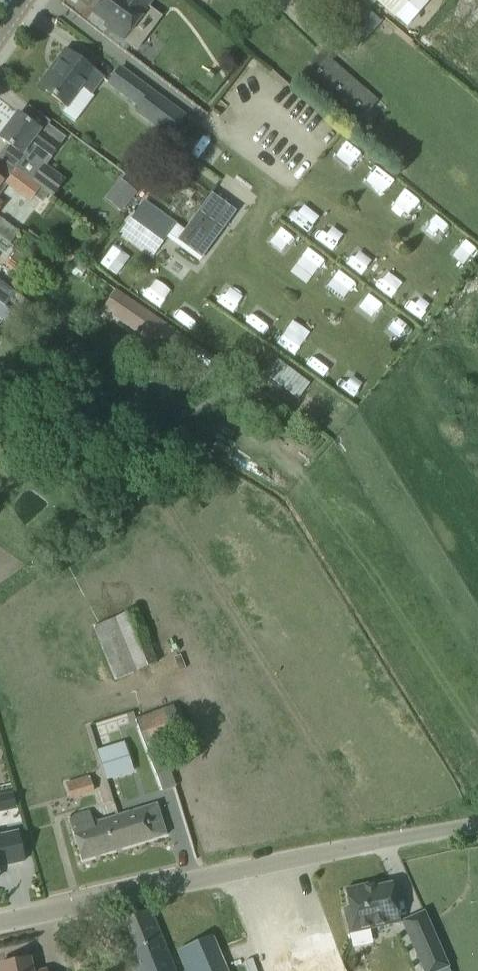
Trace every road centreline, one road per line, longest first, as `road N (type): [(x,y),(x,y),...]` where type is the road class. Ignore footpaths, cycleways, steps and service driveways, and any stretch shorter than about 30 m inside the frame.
road 1 (unclassified): [(477,824),(234,867),(0,923)]

